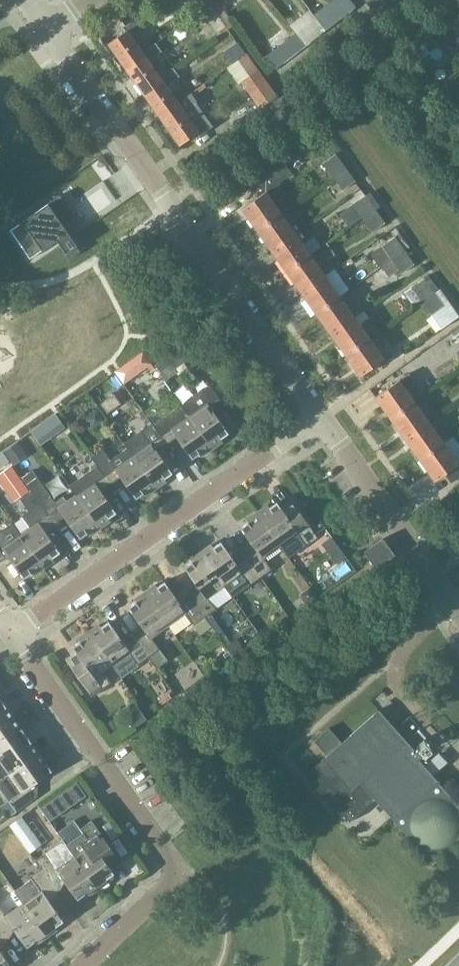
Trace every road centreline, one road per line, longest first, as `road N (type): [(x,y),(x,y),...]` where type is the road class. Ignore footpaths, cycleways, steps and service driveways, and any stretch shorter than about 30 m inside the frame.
road 1 (residential): [(319,414),(48,28)]
road 2 (residential): [(81,965),(180,872),(11,633)]
road 3 (residential): [(11,633),(319,414)]
road 4 (residential): [(458,612),(319,414)]

